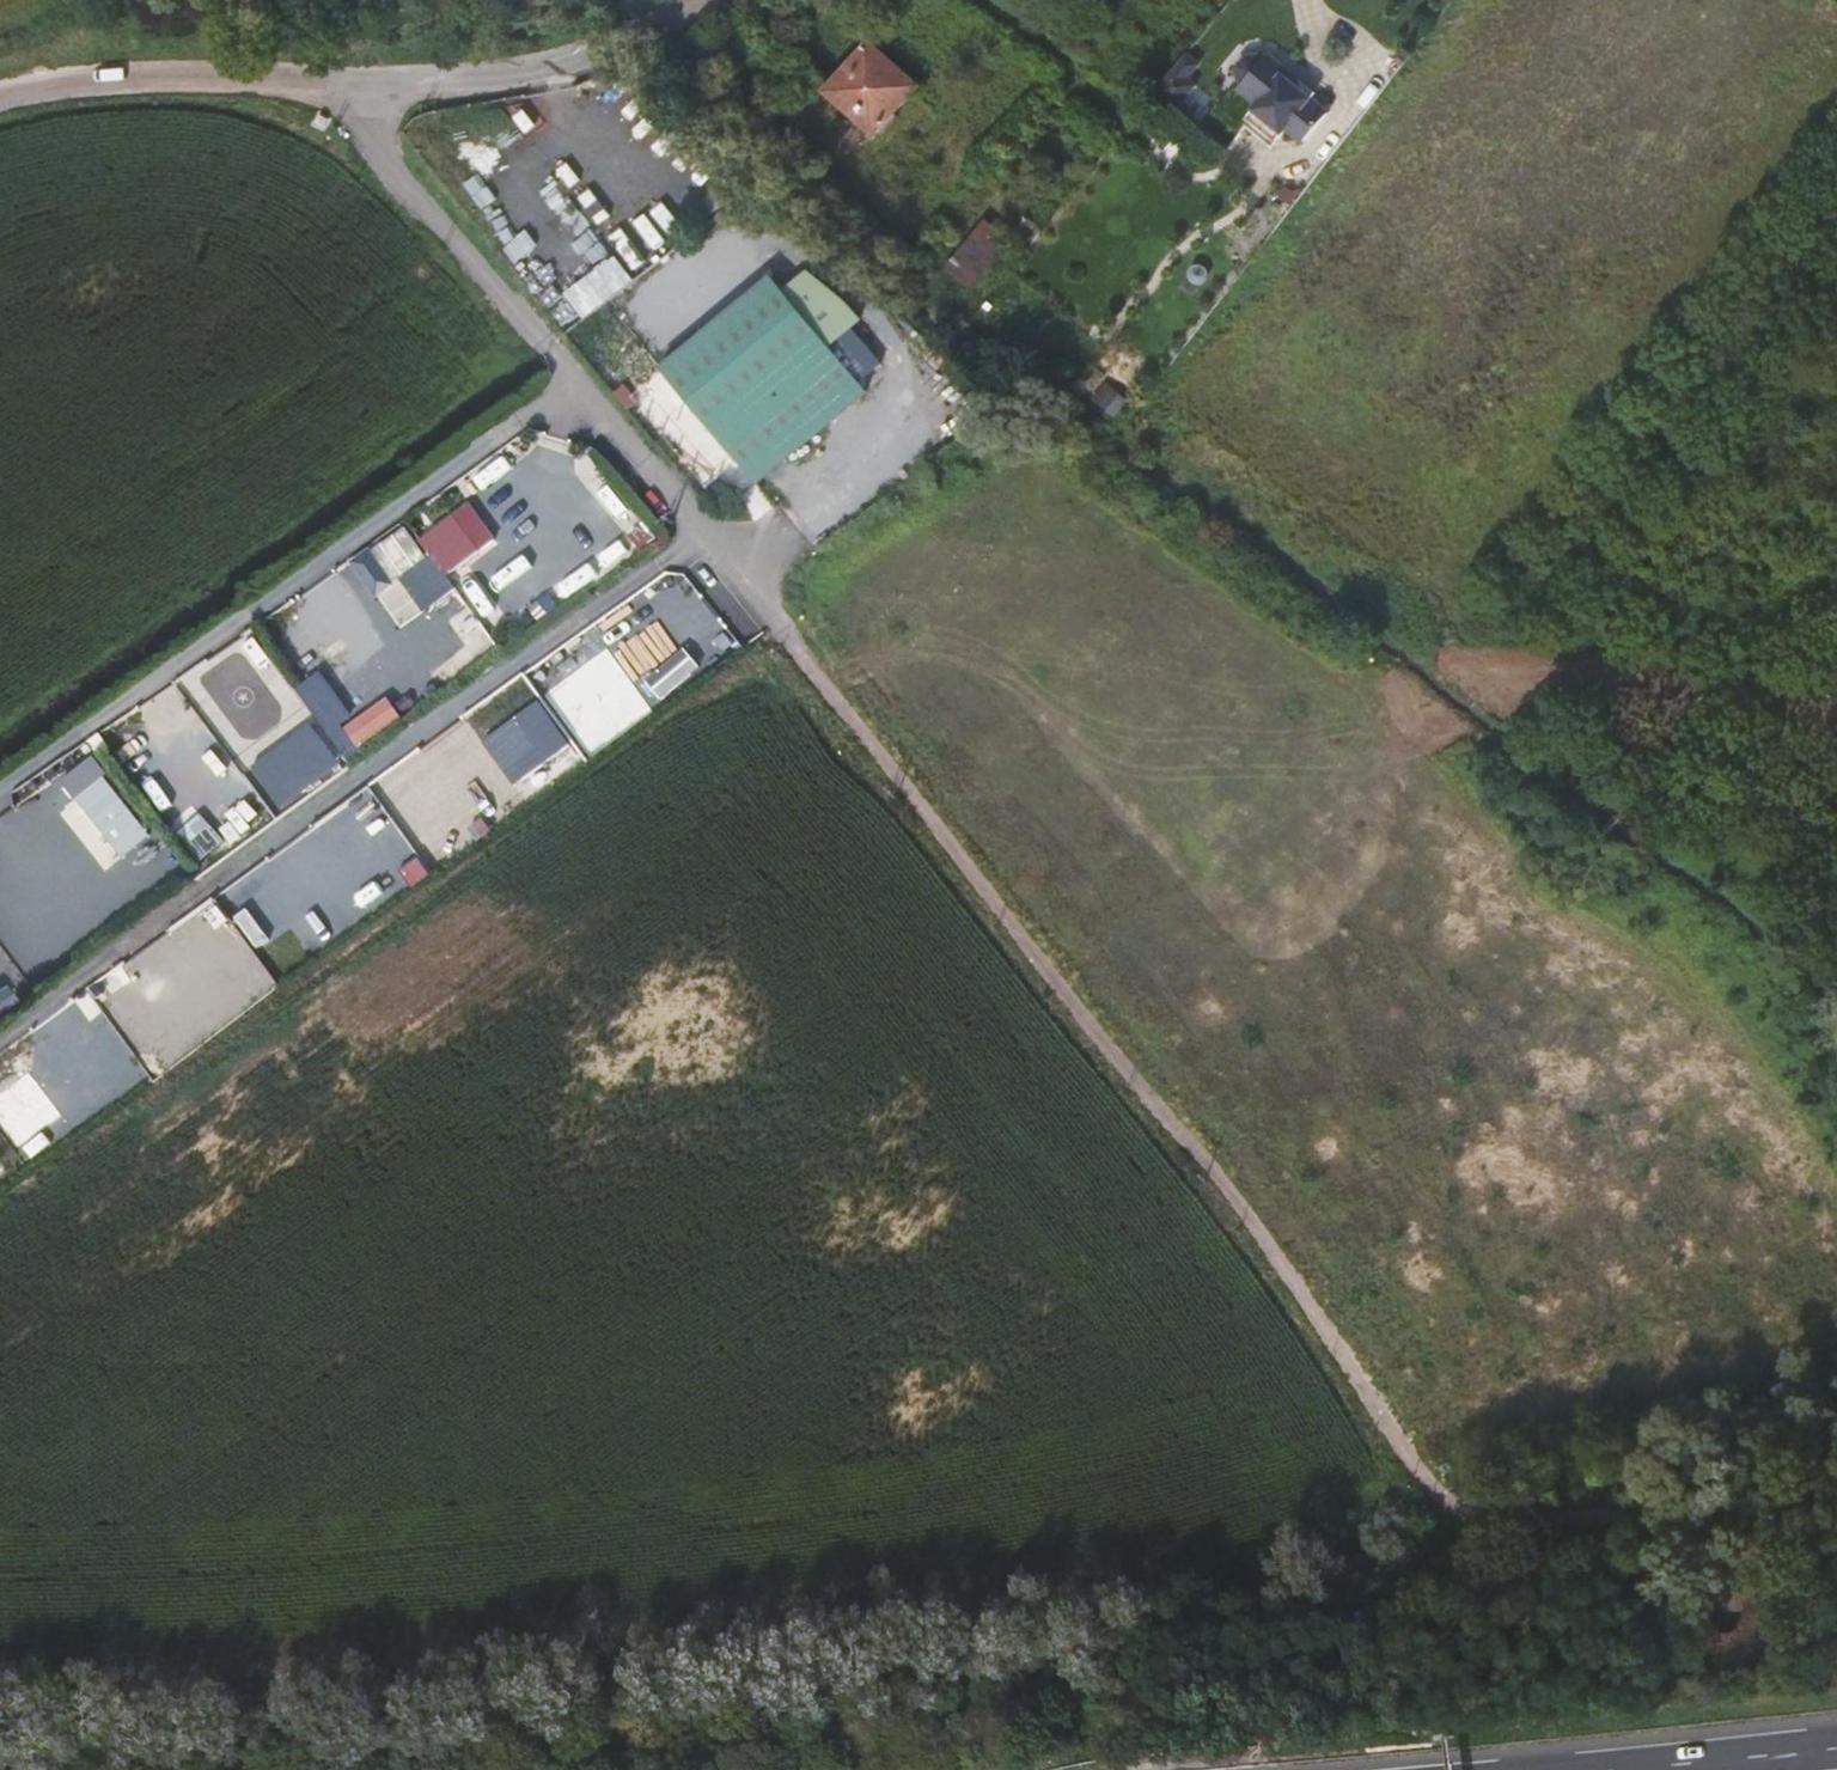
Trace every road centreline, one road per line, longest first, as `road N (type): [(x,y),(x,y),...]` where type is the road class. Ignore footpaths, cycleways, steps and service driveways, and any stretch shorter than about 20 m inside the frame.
road 1 (tertiary): [(703,0),(529,72),(369,80),(174,73),(0,96)]
road 2 (trunk): [(1836,1746),(1586,1769)]

